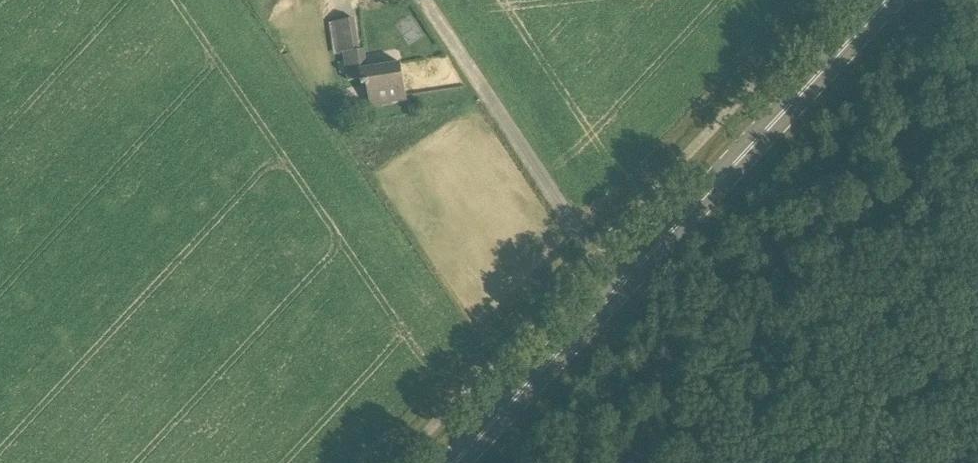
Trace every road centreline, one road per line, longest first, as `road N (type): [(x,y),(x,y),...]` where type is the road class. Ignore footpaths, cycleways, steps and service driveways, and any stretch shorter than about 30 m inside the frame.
road 1 (primary): [(454,462),(881,0)]

